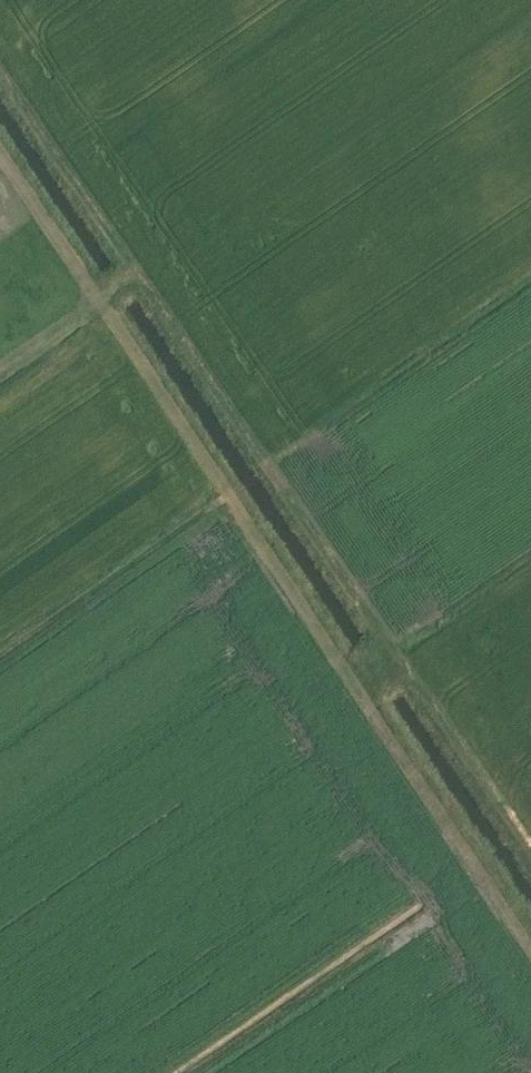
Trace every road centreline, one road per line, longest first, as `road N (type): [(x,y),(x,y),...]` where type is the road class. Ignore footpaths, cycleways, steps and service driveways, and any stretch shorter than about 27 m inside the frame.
road 1 (track): [(0,142),(530,946)]
road 2 (track): [(0,74),(530,851)]
road 3 (track): [(0,369),(137,273)]

